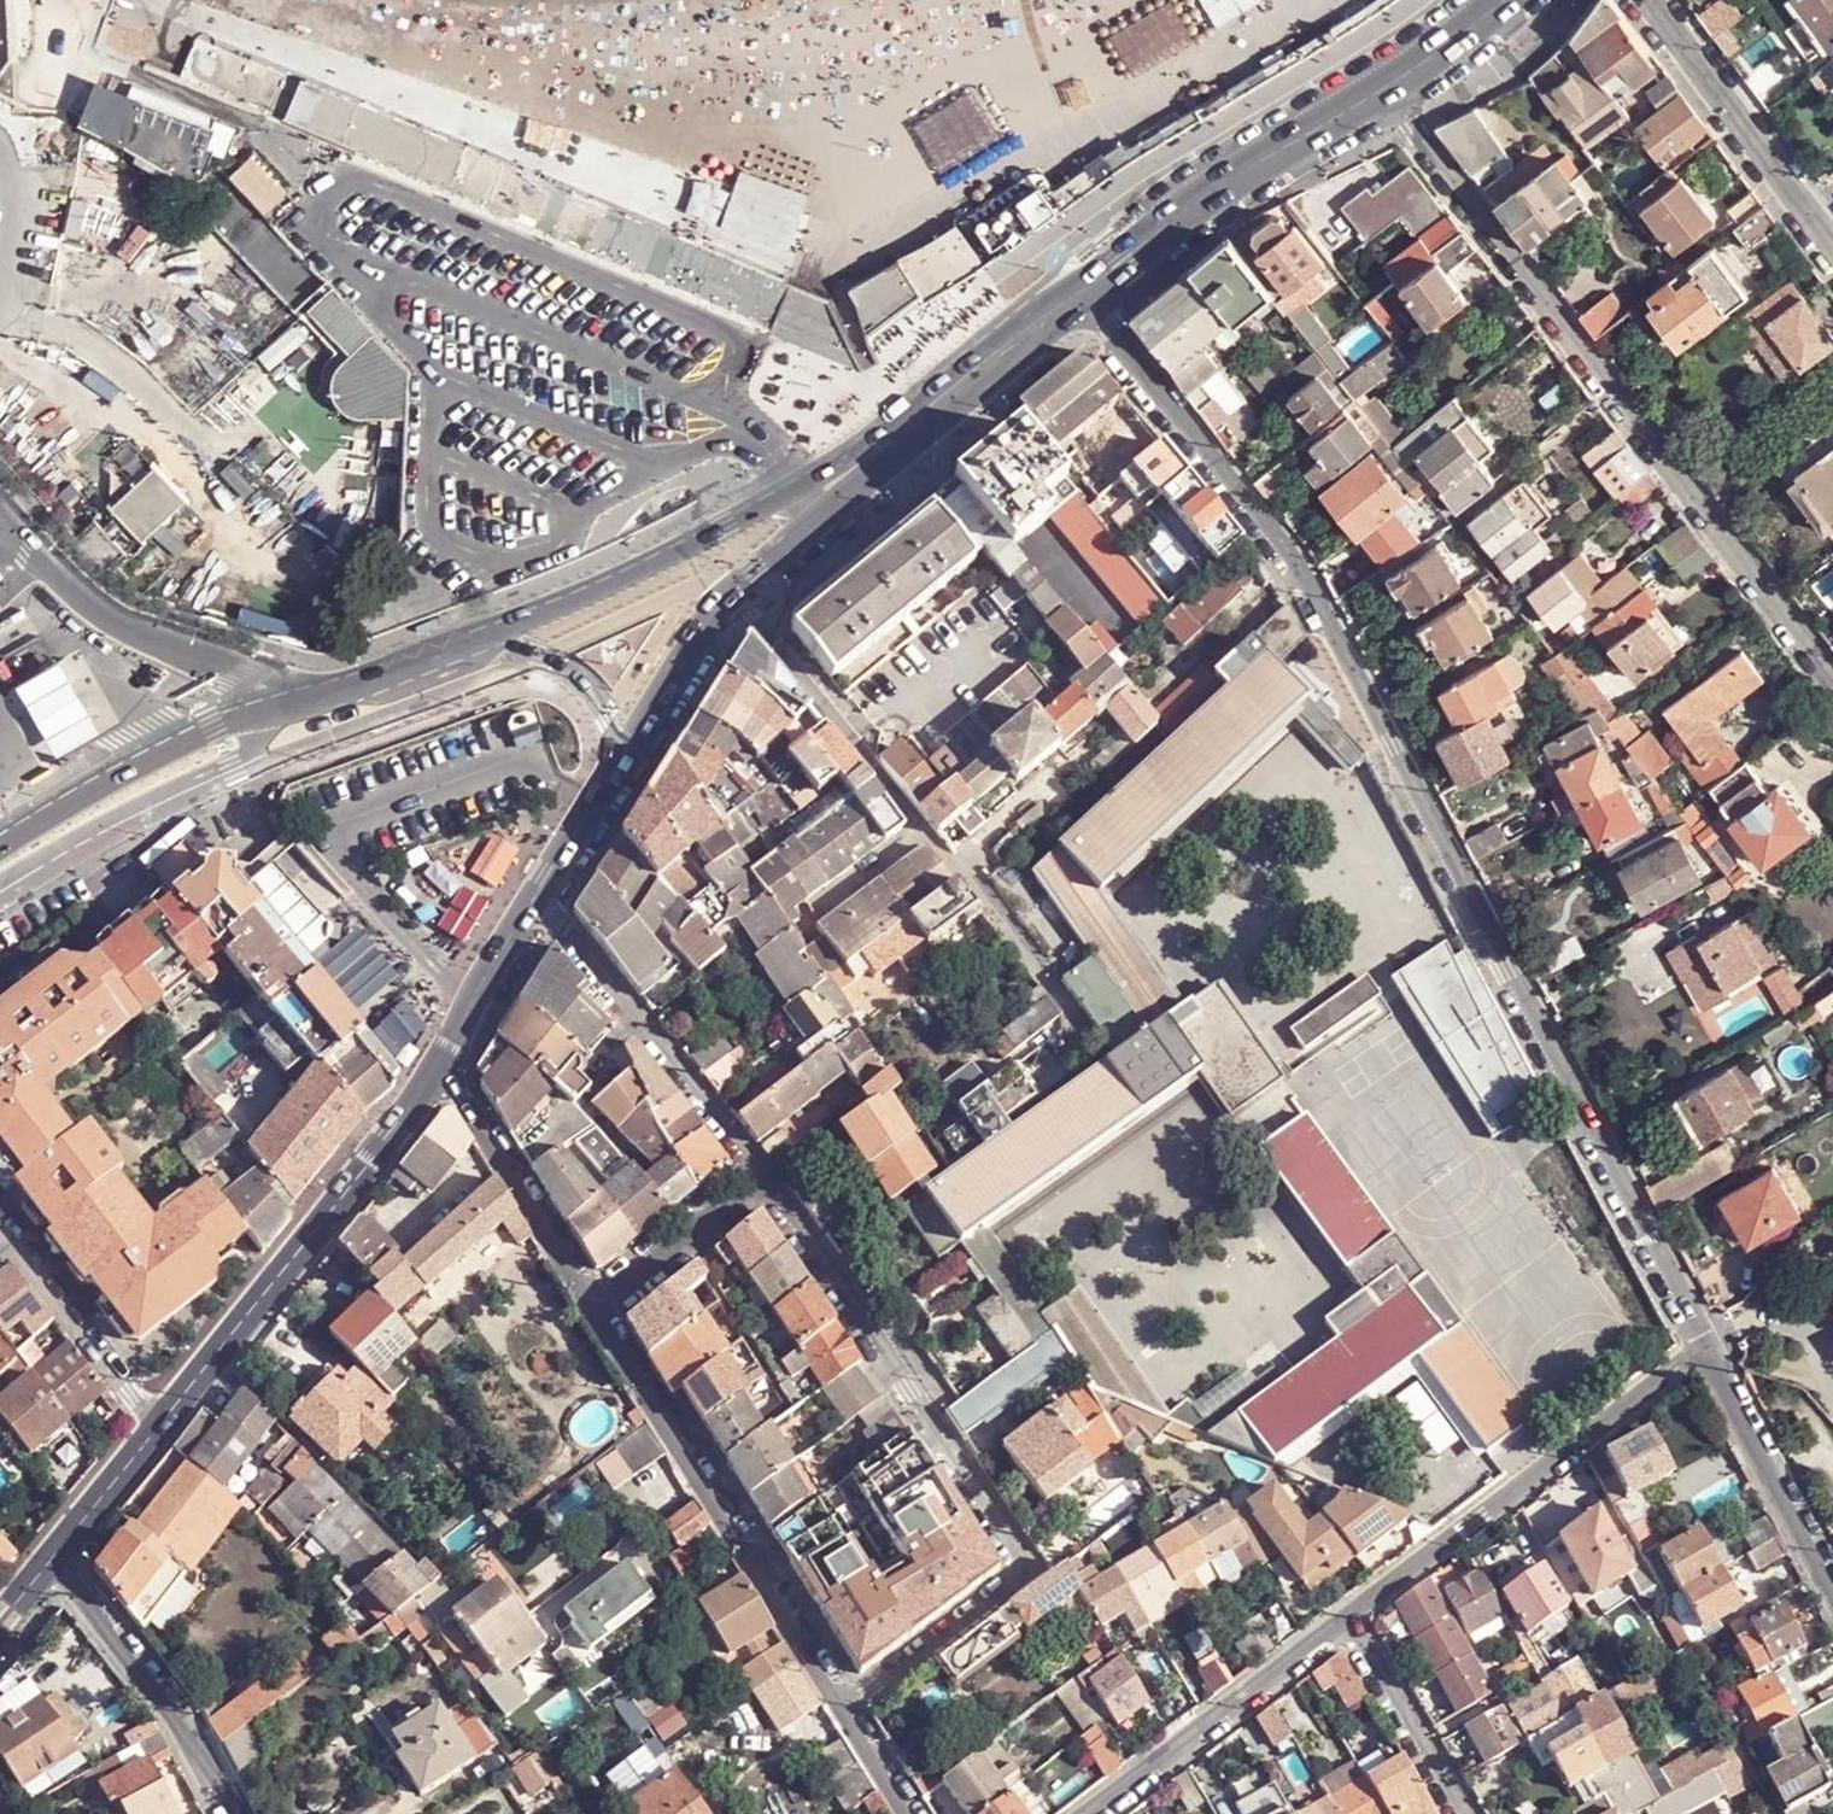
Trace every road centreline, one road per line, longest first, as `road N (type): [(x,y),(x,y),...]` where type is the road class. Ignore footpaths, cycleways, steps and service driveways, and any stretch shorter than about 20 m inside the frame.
road 1 (residential): [(1080,295),(1296,566),(1709,1358)]
road 2 (residential): [(1382,86),(1832,678)]
road 3 (residential): [(759,1177),(1028,1572),(845,1705)]
road 4 (tertiary): [(459,647),(216,730),(0,851)]
road 5 (tertiary): [(154,1427),(448,1059)]
road 6 (residential): [(845,1705),(597,1310)]
road 7 (tertiary): [(866,459),(459,647)]
road 8 (residential): [(1709,1358),(1348,1622)]
road 9 (tertiary): [(1080,295),(1209,188),(1382,86)]
road 10 (residential): [(542,907),(759,1177)]
road 11 (residential): [(54,1553),(180,1707),(238,1813)]
road 12 (residential): [(1348,1622),(1095,1813)]
road 13 (residential): [(925,833),(762,628),(741,589)]
road 14 (residential): [(597,1310),(448,1059)]
road 15 (tertiary): [(866,459),(1080,295)]
road 16 (residential): [(1654,0),(1816,211)]
road 17 (residential): [(1709,1358),(1832,1586)]
road 18 (tertiary): [(619,780),(607,717),(590,691),(543,658),(510,647),(459,647)]
road 19 (residential): [(154,1427),(15,1239)]
road 20 (tertiary): [(619,780),(741,589)]
road 21 (residential): [(1461,1813),(1348,1622)]
road 22 (residential): [(759,1177),(597,1310)]
road 23 (tertiary): [(741,589),(832,505),(866,459)]
road 24 (tertiary): [(448,1059),(542,907)]
road 25 (tertiary): [(54,1553),(154,1427)]
road 26 (tertiary): [(542,907),(619,780)]
road 27 (tertiary): [(1382,86),(1502,0)]
road 28 (residential): [(814,914),(925,833)]
road 29 (residential): [(911,1813),(845,1705)]

